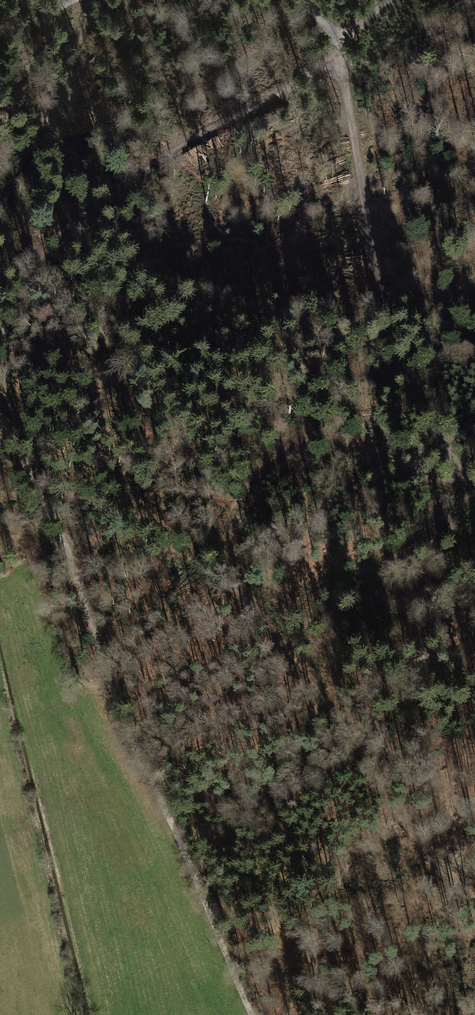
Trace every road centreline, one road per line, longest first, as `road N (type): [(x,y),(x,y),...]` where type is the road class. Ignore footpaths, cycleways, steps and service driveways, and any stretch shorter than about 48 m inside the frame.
road 1 (track): [(474,496),(338,444),(306,444),(279,457),(244,496),(225,533),(234,579),(370,781),(474,903)]
road 2 (track): [(0,413),(73,567),(123,720),(257,1014)]
road 3 (track): [(329,56),(346,95),(388,328),(423,409),(474,496)]
road 4 (track): [(329,56),(100,197),(0,282)]
road 5 (track): [(100,197),(62,168),(48,142),(47,10)]

